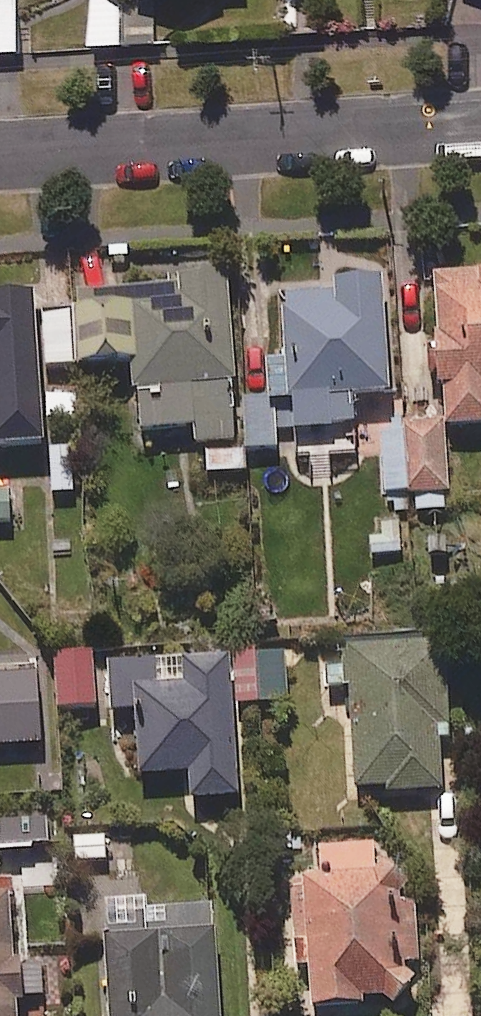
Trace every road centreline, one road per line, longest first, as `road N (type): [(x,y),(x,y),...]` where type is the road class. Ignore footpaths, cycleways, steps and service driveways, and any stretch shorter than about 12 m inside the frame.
road 1 (residential): [(480,121),(0,153)]

